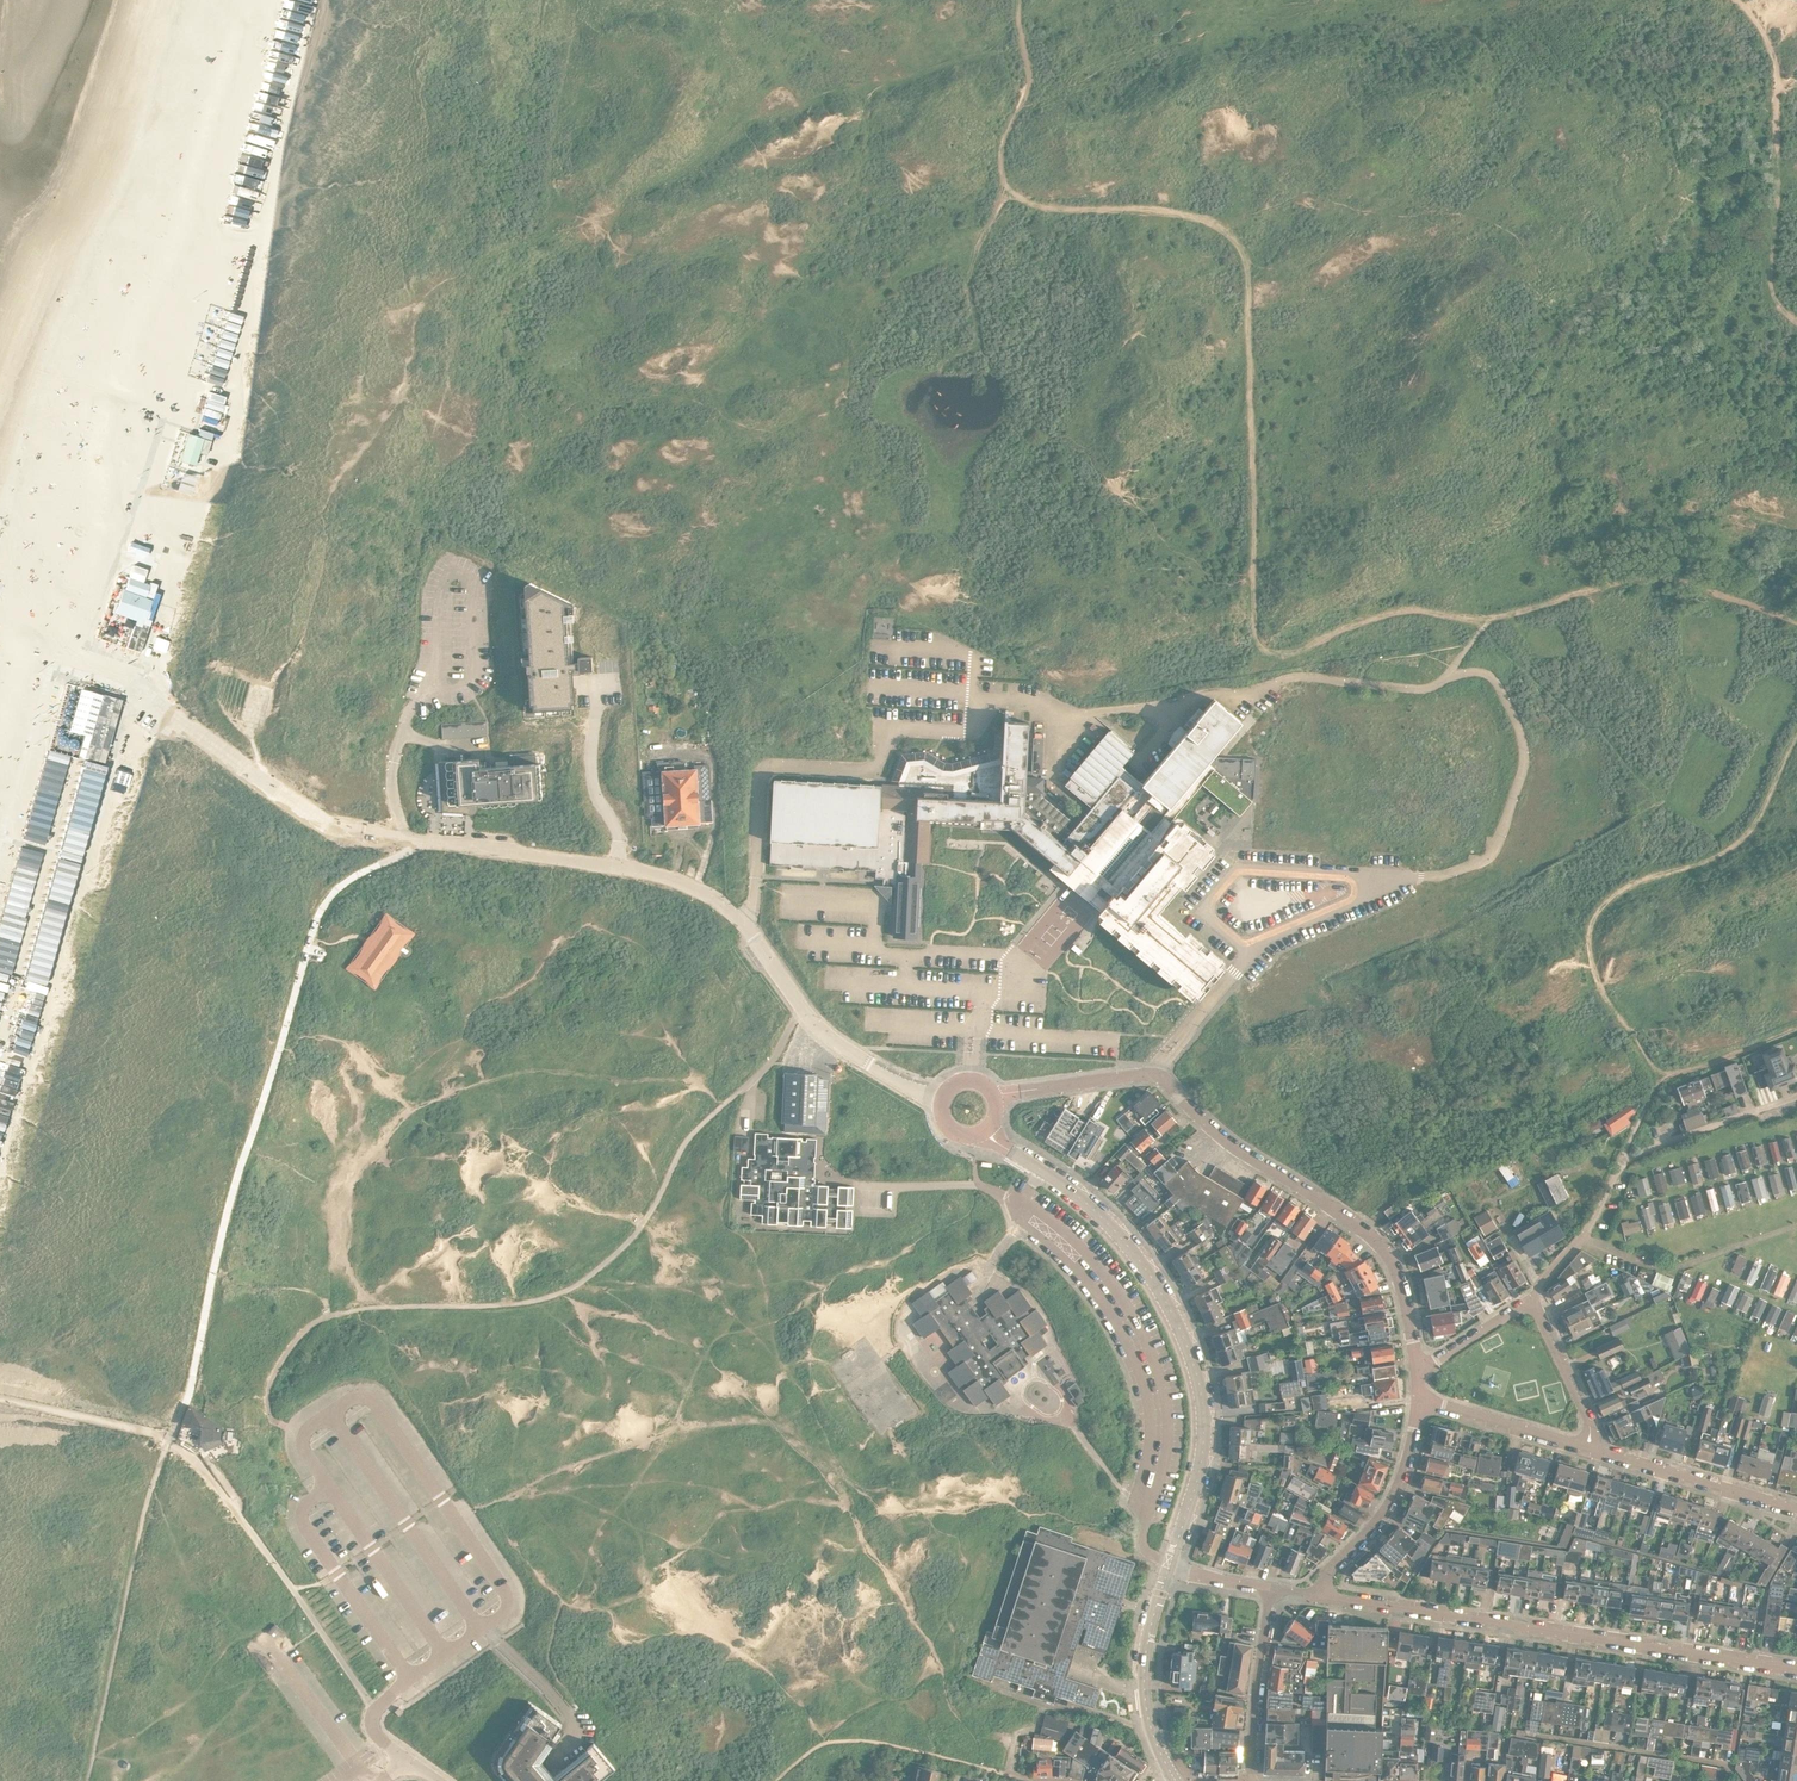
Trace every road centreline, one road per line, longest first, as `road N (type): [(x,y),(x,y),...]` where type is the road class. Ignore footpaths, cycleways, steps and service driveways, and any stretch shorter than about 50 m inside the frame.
road 1 (unclassified): [(945,1103),(857,1058),(821,1030),(743,923),(676,878),(428,842)]
road 2 (residential): [(1416,1371),(1405,1298),(1384,1255),(1241,1153),(1159,1076),(991,1097)]
road 3 (secondary): [(1169,1568),(1200,1469),(1204,1420),(1179,1325),(1123,1240),(983,1129)]
road 4 (residential): [(1319,1595),(1796,1670)]
road 5 (track): [(197,726),(0,608)]
road 6 (unclassified): [(1582,1236),(1663,1267),(1796,1225)]
road 7 (residential): [(1319,1595),(1325,1574),(1398,1488),(1419,1399)]
road 8 (secondary): [(1172,1780),(1144,1686),(1169,1568)]
road 9 (residential): [(1796,1509),(1599,1450)]
road 10 (residential): [(1251,1780),(1268,1588)]
road 11 (residential): [(1599,1450),(1419,1399)]
road 12 (unclassified): [(1622,1162),(1796,1098)]
road 13 (residential): [(1599,1450),(1532,1301)]
road 14 (residential): [(1416,1371),(1532,1301)]

